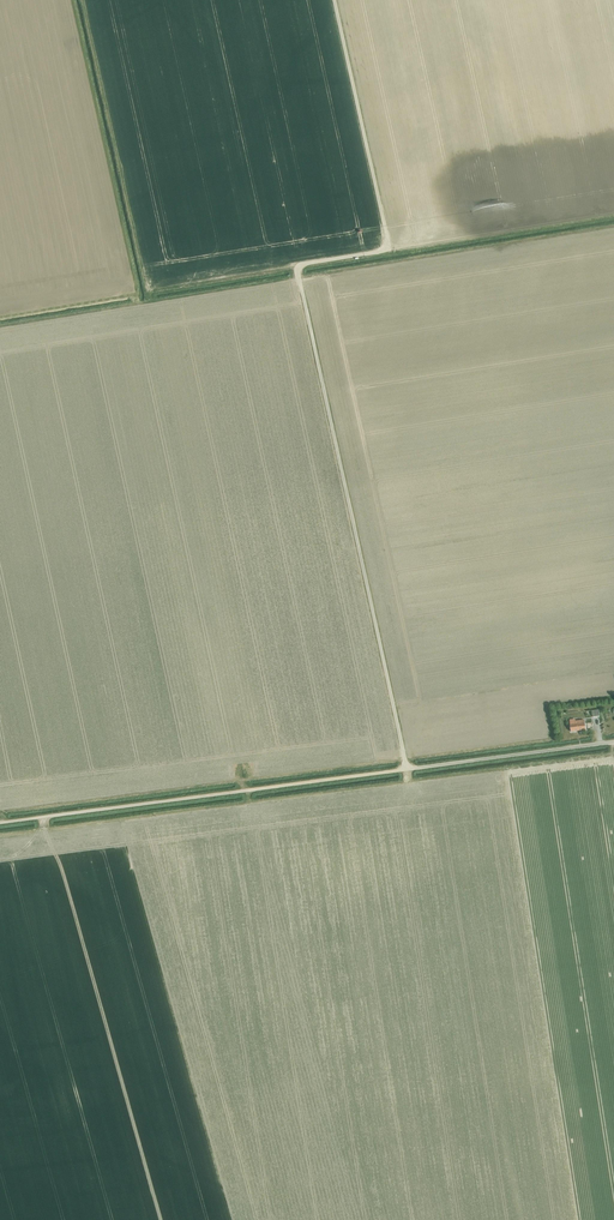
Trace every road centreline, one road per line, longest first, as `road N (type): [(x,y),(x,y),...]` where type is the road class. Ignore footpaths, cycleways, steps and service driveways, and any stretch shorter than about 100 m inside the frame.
road 1 (track): [(299,281),(102,312),(191,783),(404,756)]
road 2 (track): [(407,769),(298,276),(302,265),(388,244),(334,0)]
road 3 (track): [(298,268),(148,291),(83,0)]
road 4 (track): [(0,823),(407,769)]
road 5 (unclassified): [(407,769),(613,742)]

